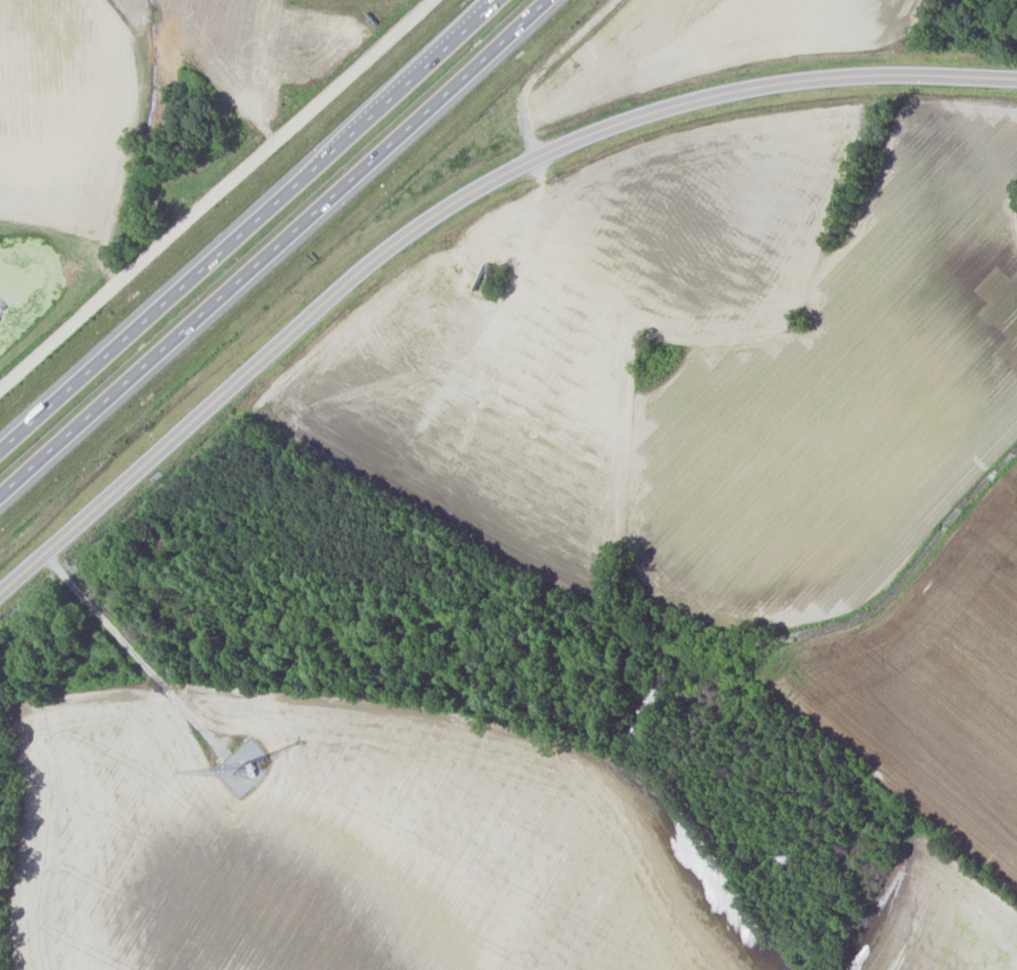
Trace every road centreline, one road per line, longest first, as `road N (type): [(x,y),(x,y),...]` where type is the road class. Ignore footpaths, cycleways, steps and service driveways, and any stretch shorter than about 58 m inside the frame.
road 1 (residential): [(1016,76),(867,75),(776,84),(677,106),(546,155),(399,247),(0,598)]
road 2 (motorway): [(0,502),(553,0)]
road 3 (motorway): [(498,0),(0,457)]
road 4 (residential): [(131,278),(438,0)]
road 5 (residential): [(0,396),(131,278)]

